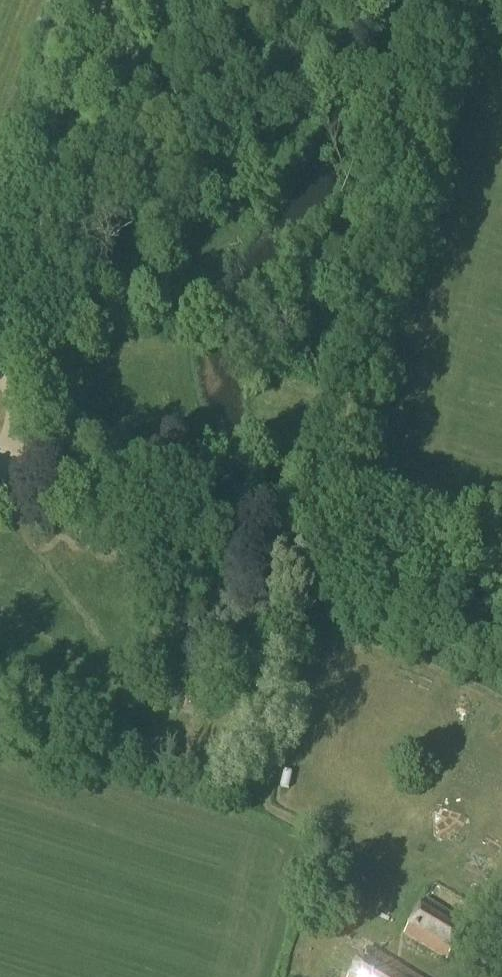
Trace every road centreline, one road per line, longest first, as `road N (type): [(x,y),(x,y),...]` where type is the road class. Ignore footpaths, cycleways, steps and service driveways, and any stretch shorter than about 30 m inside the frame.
road 1 (track): [(430,0),(293,575),(501,648)]
road 2 (track): [(0,470),(293,575),(248,798),(423,876)]
road 3 (track): [(13,335),(130,0)]

